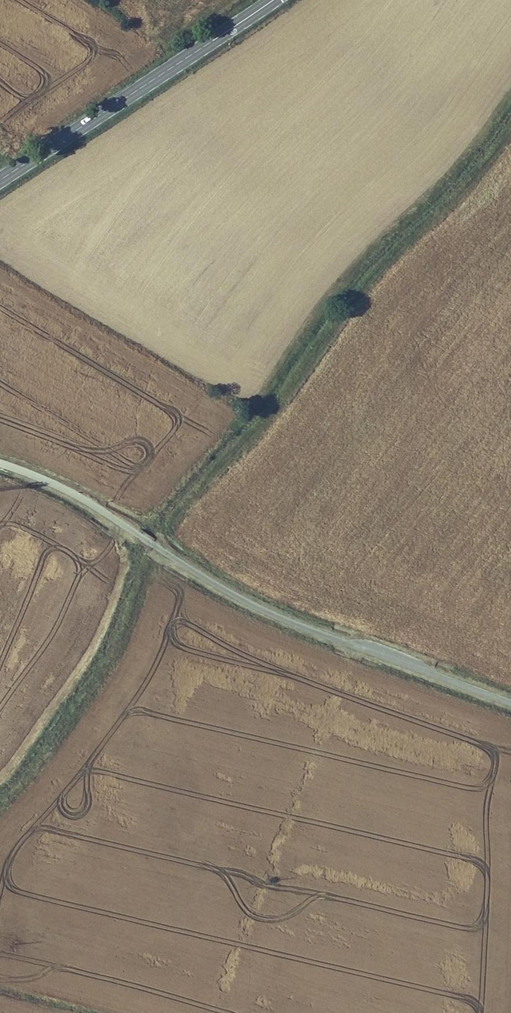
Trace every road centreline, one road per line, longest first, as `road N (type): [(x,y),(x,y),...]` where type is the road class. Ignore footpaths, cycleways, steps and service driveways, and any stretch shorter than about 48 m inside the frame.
road 1 (unclassified): [(510,703),(290,621),(92,503),(0,463)]
road 2 (primary): [(0,177),(270,0)]

